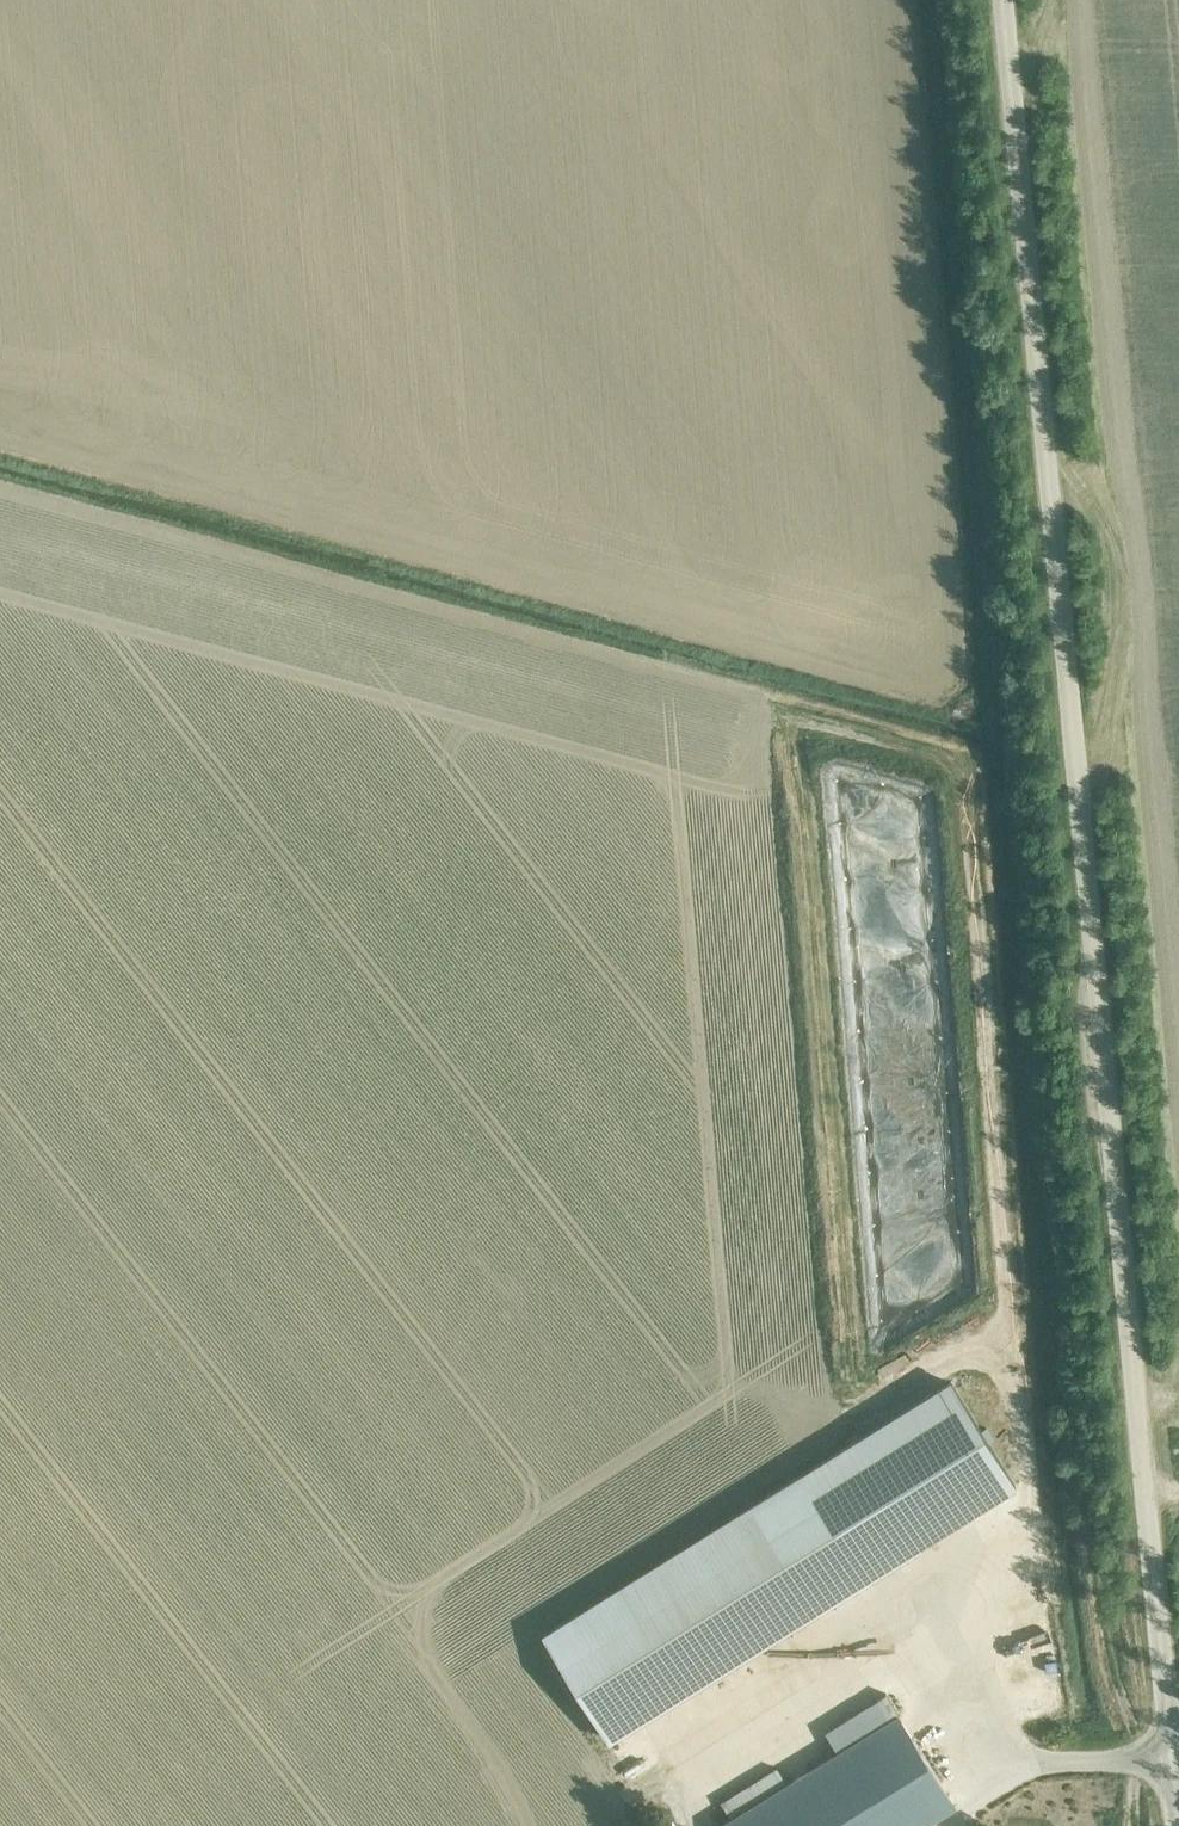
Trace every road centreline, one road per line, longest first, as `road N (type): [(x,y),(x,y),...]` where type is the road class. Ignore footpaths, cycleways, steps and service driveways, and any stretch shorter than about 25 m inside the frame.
road 1 (tertiary): [(1167,1825),(1085,1000),(1001,0)]

